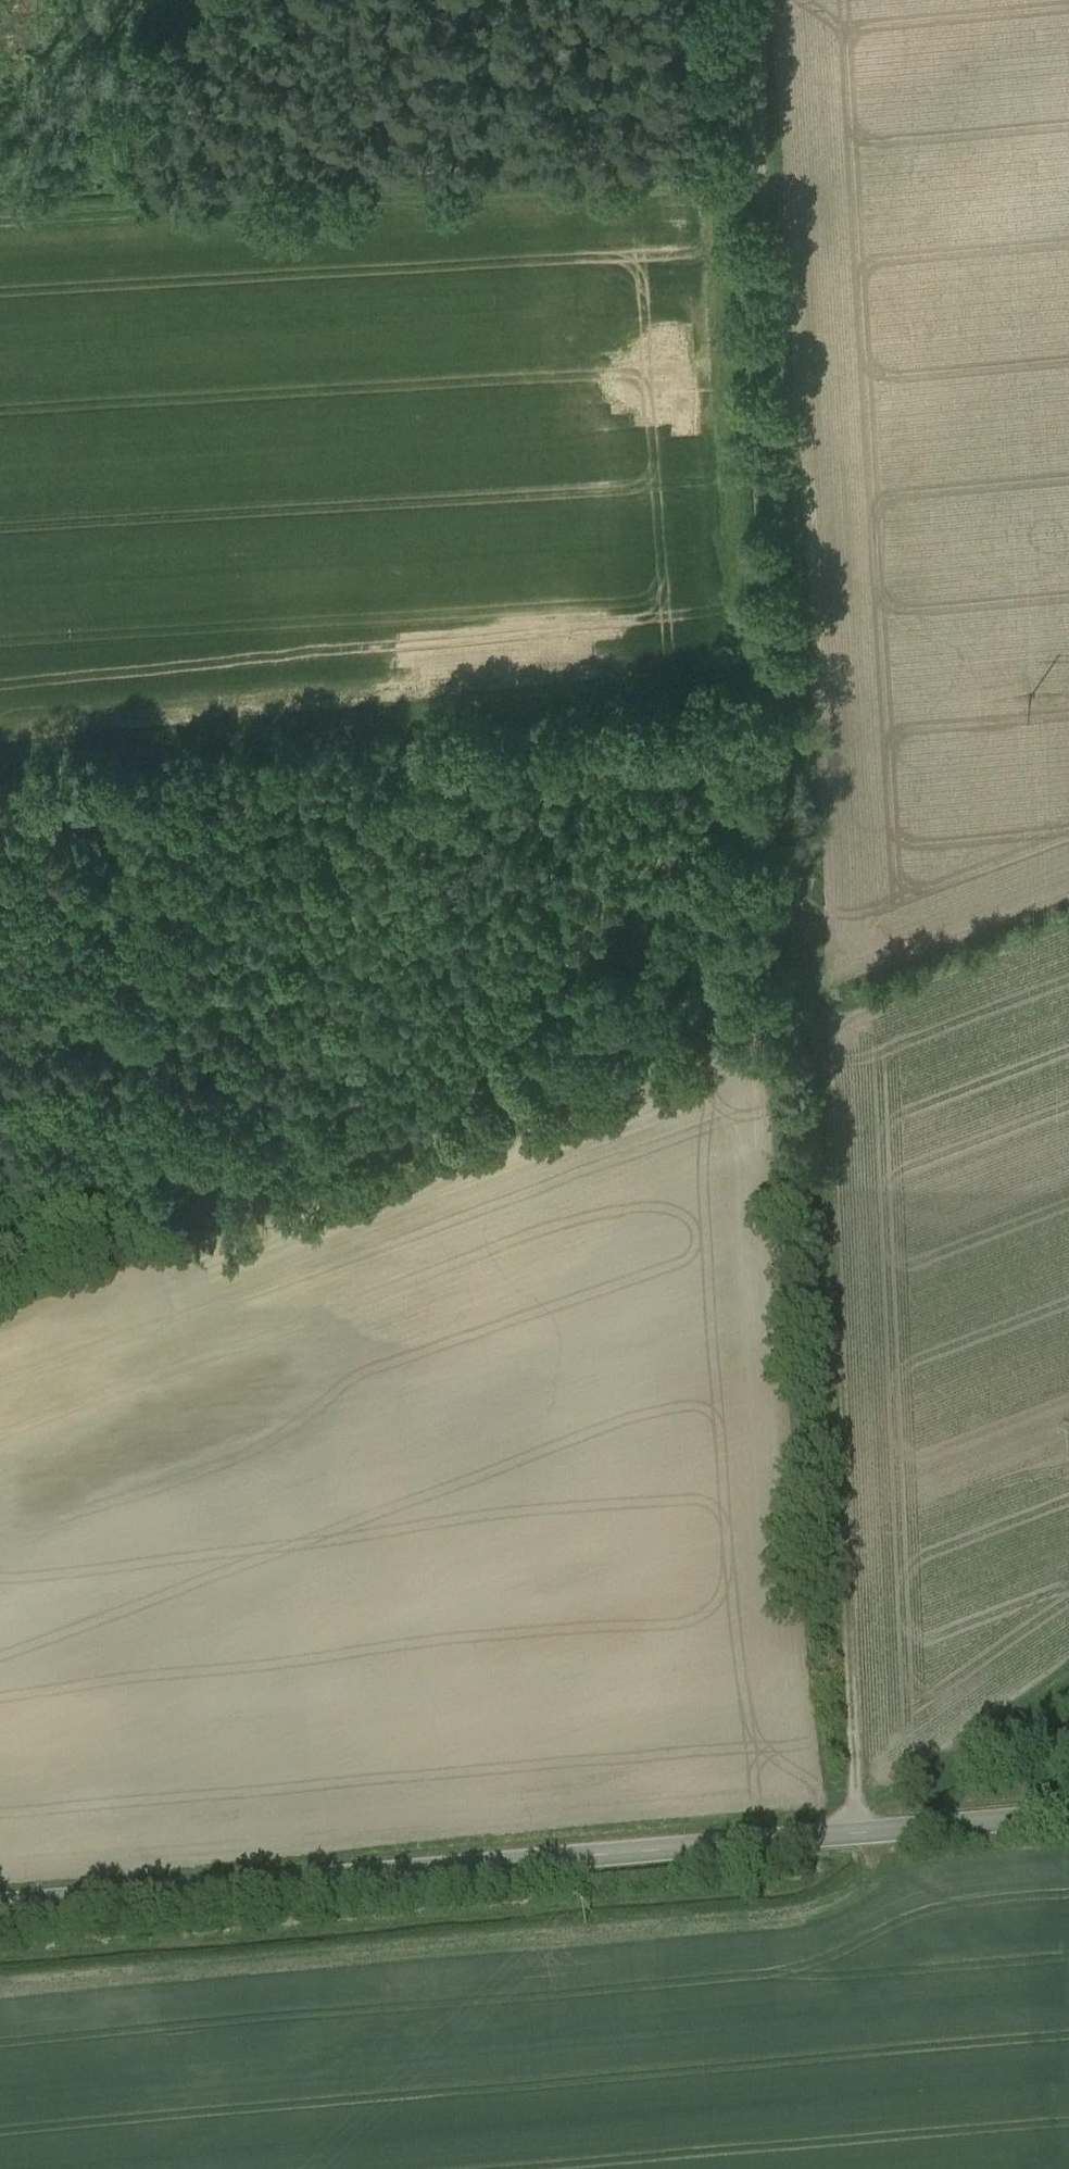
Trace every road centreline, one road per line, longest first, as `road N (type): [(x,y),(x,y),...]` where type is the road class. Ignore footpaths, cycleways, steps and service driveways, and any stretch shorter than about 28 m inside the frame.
road 1 (track): [(854,1835),(797,819),(791,447),(765,0)]
road 2 (tertiary): [(0,1907),(1068,1818)]

